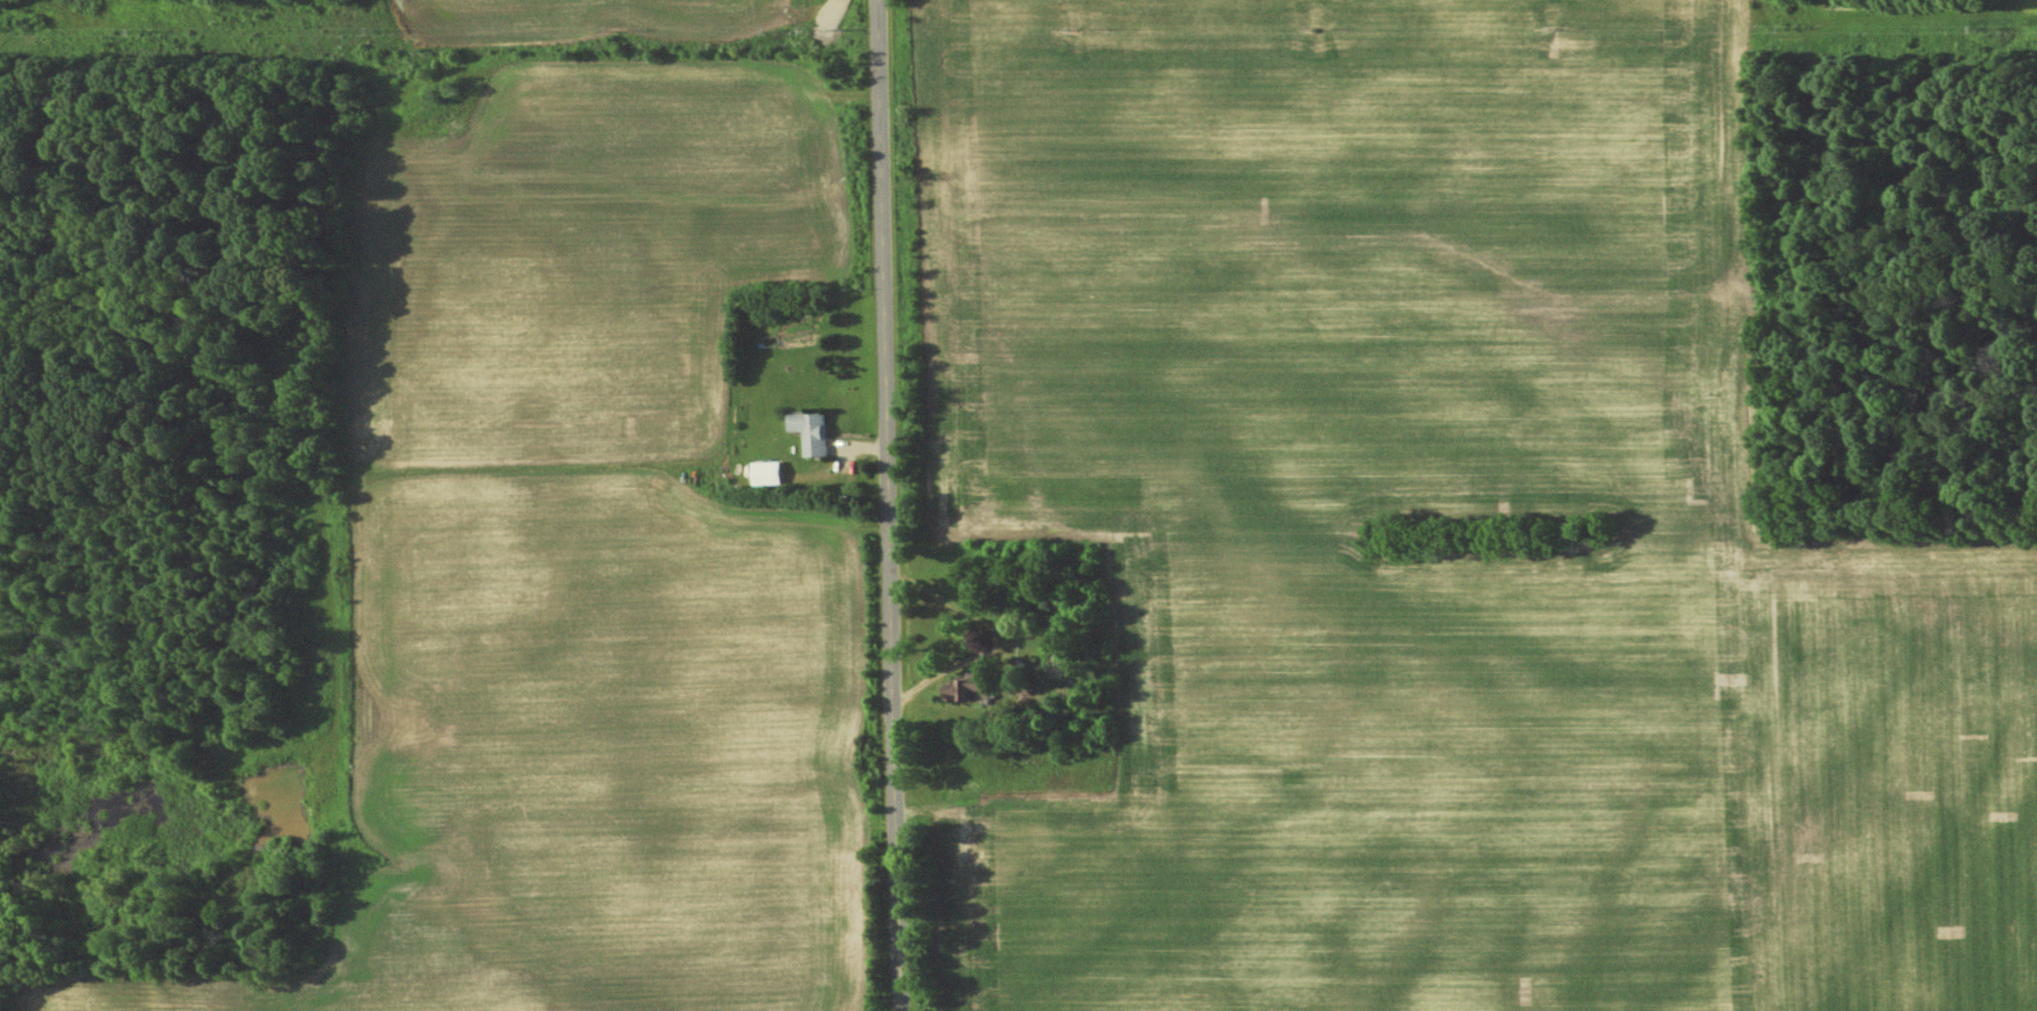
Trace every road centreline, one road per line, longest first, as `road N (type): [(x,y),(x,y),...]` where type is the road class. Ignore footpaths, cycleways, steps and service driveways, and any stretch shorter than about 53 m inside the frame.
road 1 (residential): [(899,1010),(878,0)]

